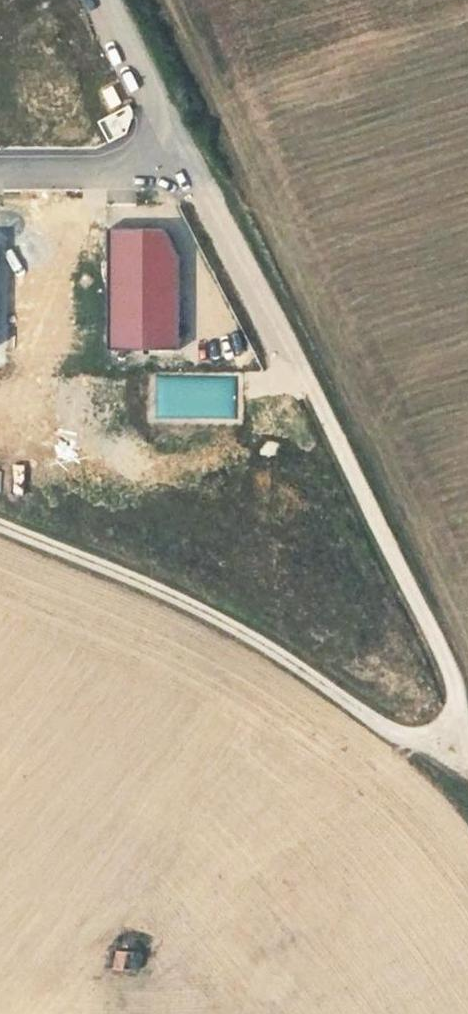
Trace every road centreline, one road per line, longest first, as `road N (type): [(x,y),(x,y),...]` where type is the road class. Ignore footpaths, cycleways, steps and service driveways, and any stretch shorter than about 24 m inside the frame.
road 1 (unclassified): [(457,761),(452,672),(310,381),(175,143)]
road 2 (track): [(0,528),(217,617),(384,728),(457,761)]
road 3 (residential): [(0,171),(133,168),(175,143)]
road 4 (unclassified): [(175,143),(107,0)]

